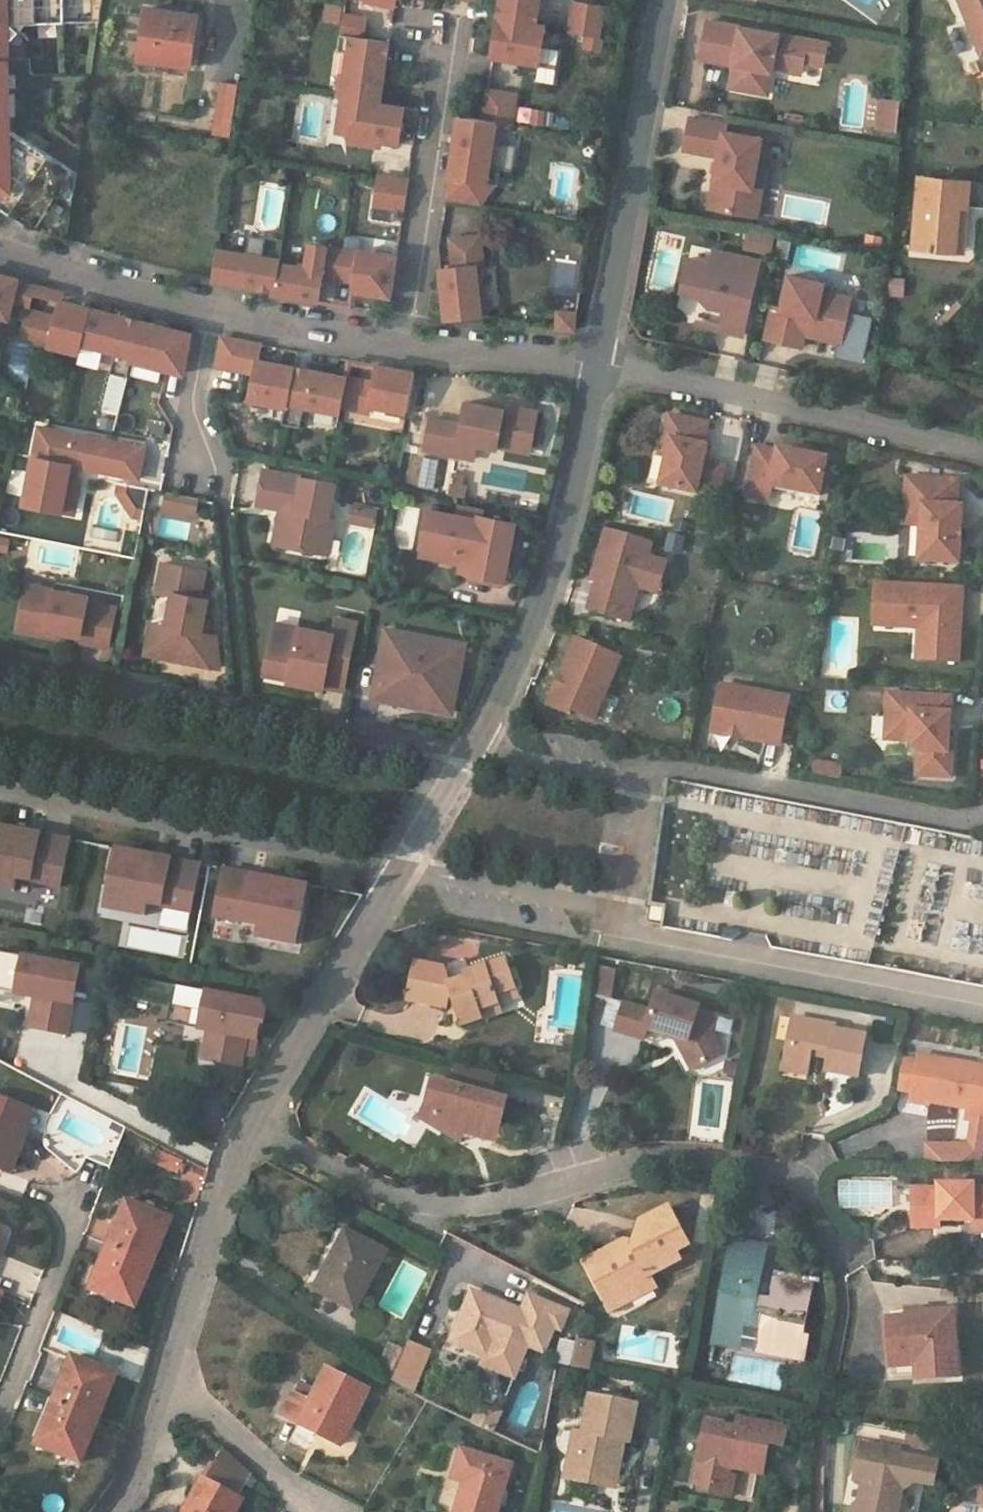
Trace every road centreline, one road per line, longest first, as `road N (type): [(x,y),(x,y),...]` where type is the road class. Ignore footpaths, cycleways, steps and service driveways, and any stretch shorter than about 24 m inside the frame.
road 1 (residential): [(111,1511),(129,1485),(170,1374),(254,1124),(403,868)]
road 2 (residential): [(471,753),(0,665)]
road 3 (residential): [(0,248),(215,313),(403,349)]
road 4 (residential): [(0,789),(403,868)]
road 5 (residential): [(471,753),(546,588),(599,366)]
road 6 (residential): [(599,366),(982,451)]
road 7 (unclassified): [(626,912),(639,933),(982,997)]
road 8 (residential): [(599,366),(658,0)]
road 9 (residential): [(982,815),(962,821),(651,765),(648,785)]
road 10 (residential): [(403,349),(451,26)]
road 11 (residential): [(403,868),(626,912)]
road 12 (residential): [(403,349),(599,366)]
road 13 (residential): [(648,785),(471,753)]
road 14 (residential): [(403,868),(471,753)]
road 15 (residential): [(626,912),(648,785)]

